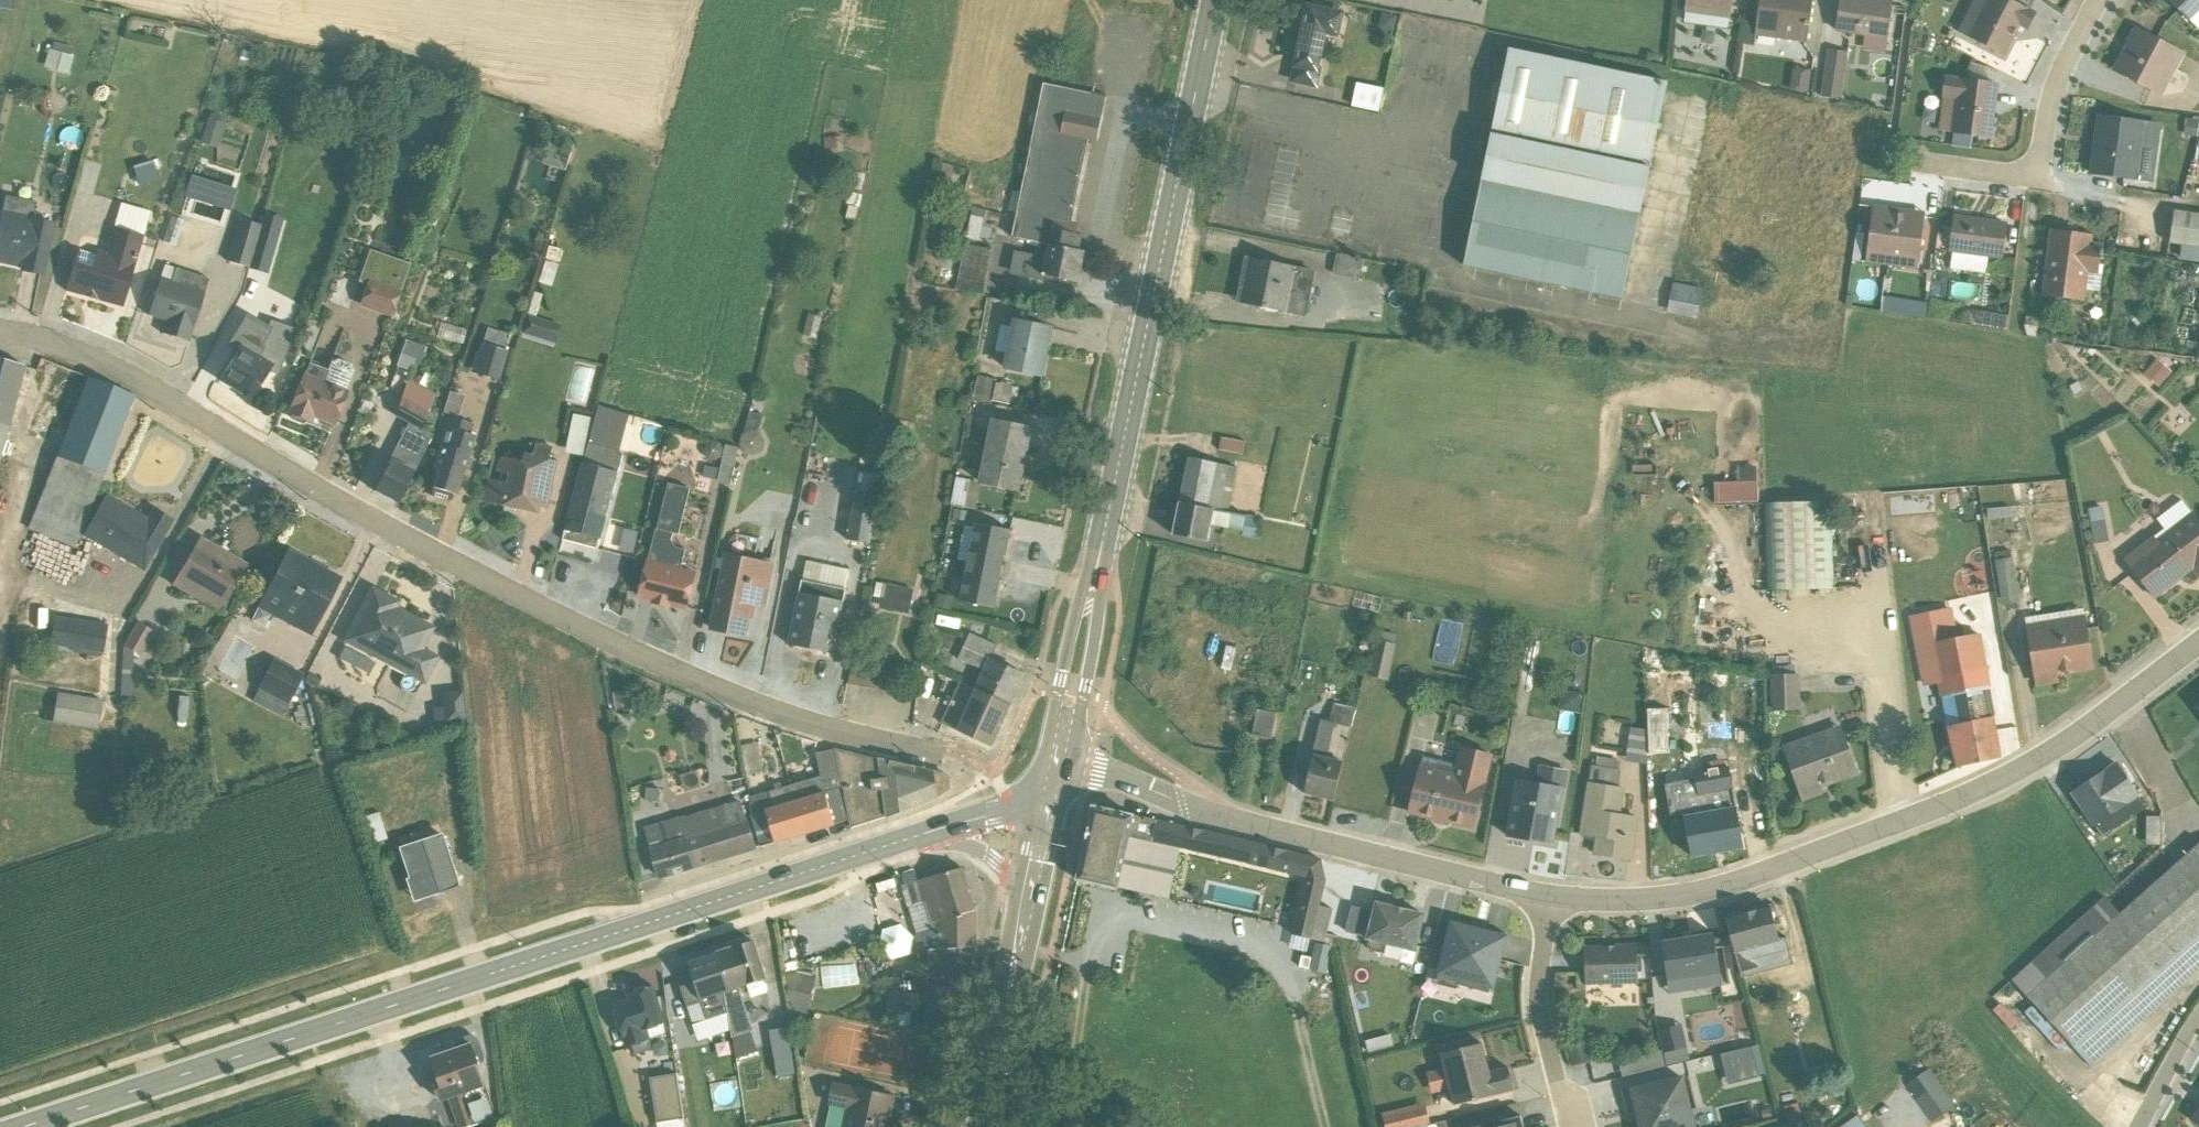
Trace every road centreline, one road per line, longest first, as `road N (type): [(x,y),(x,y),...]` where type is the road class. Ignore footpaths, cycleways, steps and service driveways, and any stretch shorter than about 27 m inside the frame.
road 1 (unclassified): [(0,333),(112,366),(399,533),(742,699),(841,731),(946,751)]
road 2 (primary): [(24,1126),(919,836)]
road 3 (primary): [(1057,762),(1215,0)]
road 4 (unclassified): [(2198,643),(2063,744),(1929,810),(1681,896),(1551,895)]
road 5 (unclassified): [(1551,895),(1206,812),(1057,762)]
road 6 (residential): [(1551,895),(1543,1030),(1578,1126)]
road 7 (primary): [(980,1126),(1028,905)]
road 8 (residential): [(2033,183),(2050,99),(2098,0)]
road 9 (primary): [(919,836),(981,850),(1028,905)]
road 10 (primary): [(919,836),(1048,805)]
road 11 (residential): [(2198,1015),(2138,1126)]

